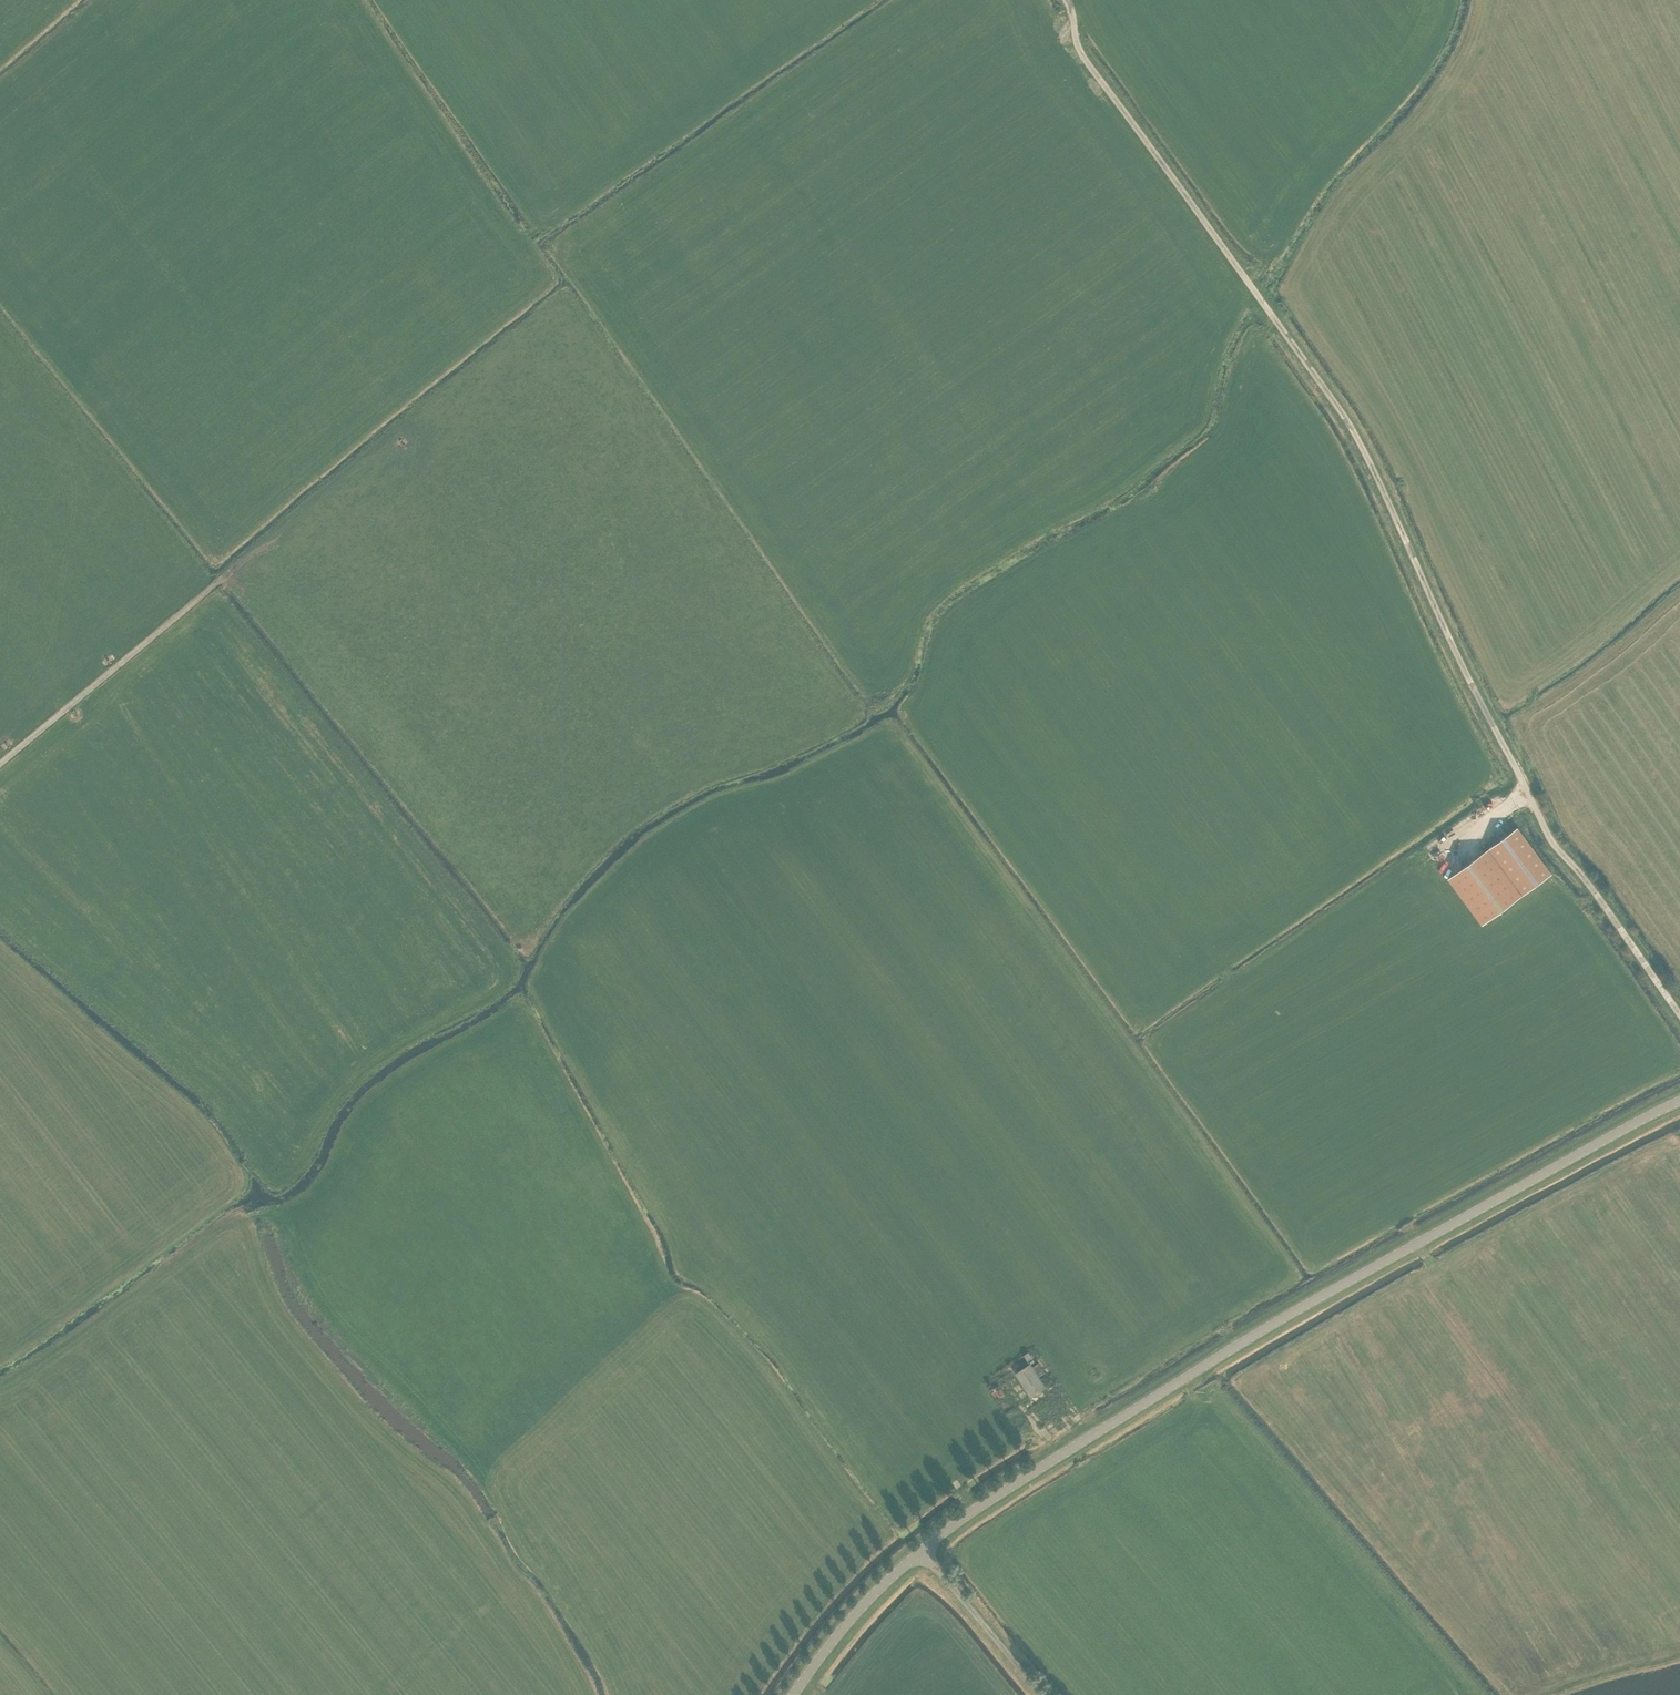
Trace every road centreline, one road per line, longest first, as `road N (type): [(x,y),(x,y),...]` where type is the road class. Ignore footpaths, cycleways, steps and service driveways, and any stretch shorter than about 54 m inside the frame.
road 1 (unclassified): [(1679,1016),(1551,838),(1345,414),(1080,49),(1068,0)]
road 2 (tertiary): [(920,1551),(1269,1326),(1679,1101)]
road 3 (track): [(0,763),(232,572)]
road 4 (tertiary): [(793,1694),(834,1640),(920,1551)]
road 5 (unclassified): [(1038,1694),(920,1551)]

